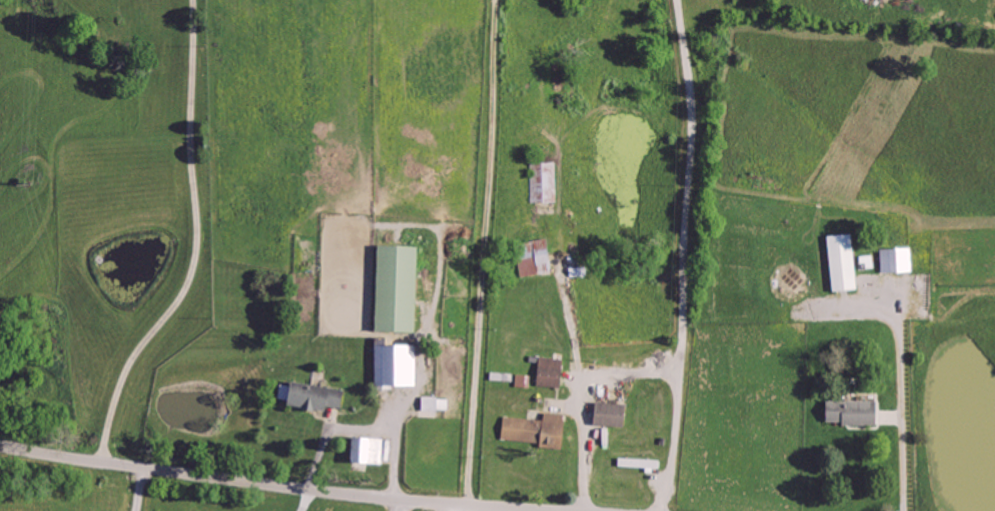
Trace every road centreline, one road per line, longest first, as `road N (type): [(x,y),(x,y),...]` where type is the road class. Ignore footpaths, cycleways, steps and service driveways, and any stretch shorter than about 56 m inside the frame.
road 1 (residential): [(566,510),(396,500),(0,447)]

